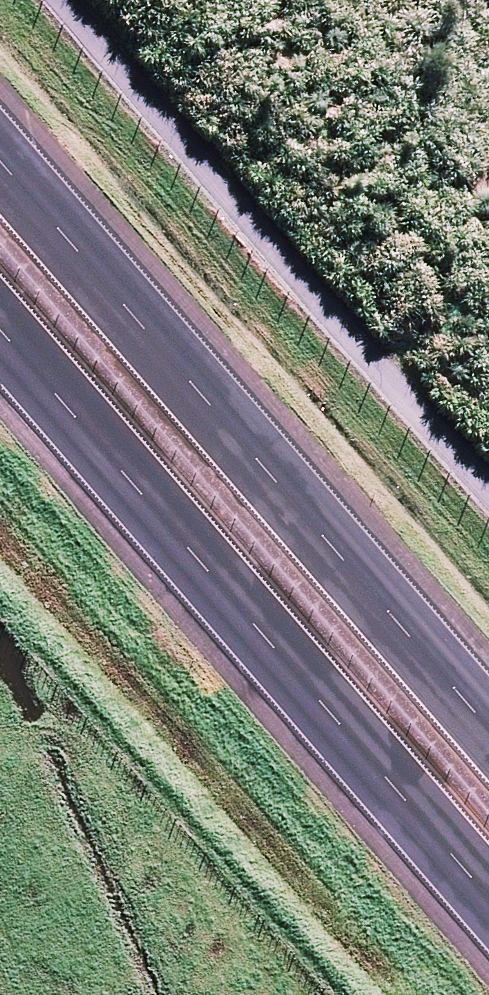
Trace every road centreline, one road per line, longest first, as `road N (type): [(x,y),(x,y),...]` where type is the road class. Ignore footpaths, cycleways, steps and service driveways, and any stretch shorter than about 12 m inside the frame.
road 1 (motorway): [(488,899),(0,331)]
road 2 (motorway): [(0,160),(488,728)]

